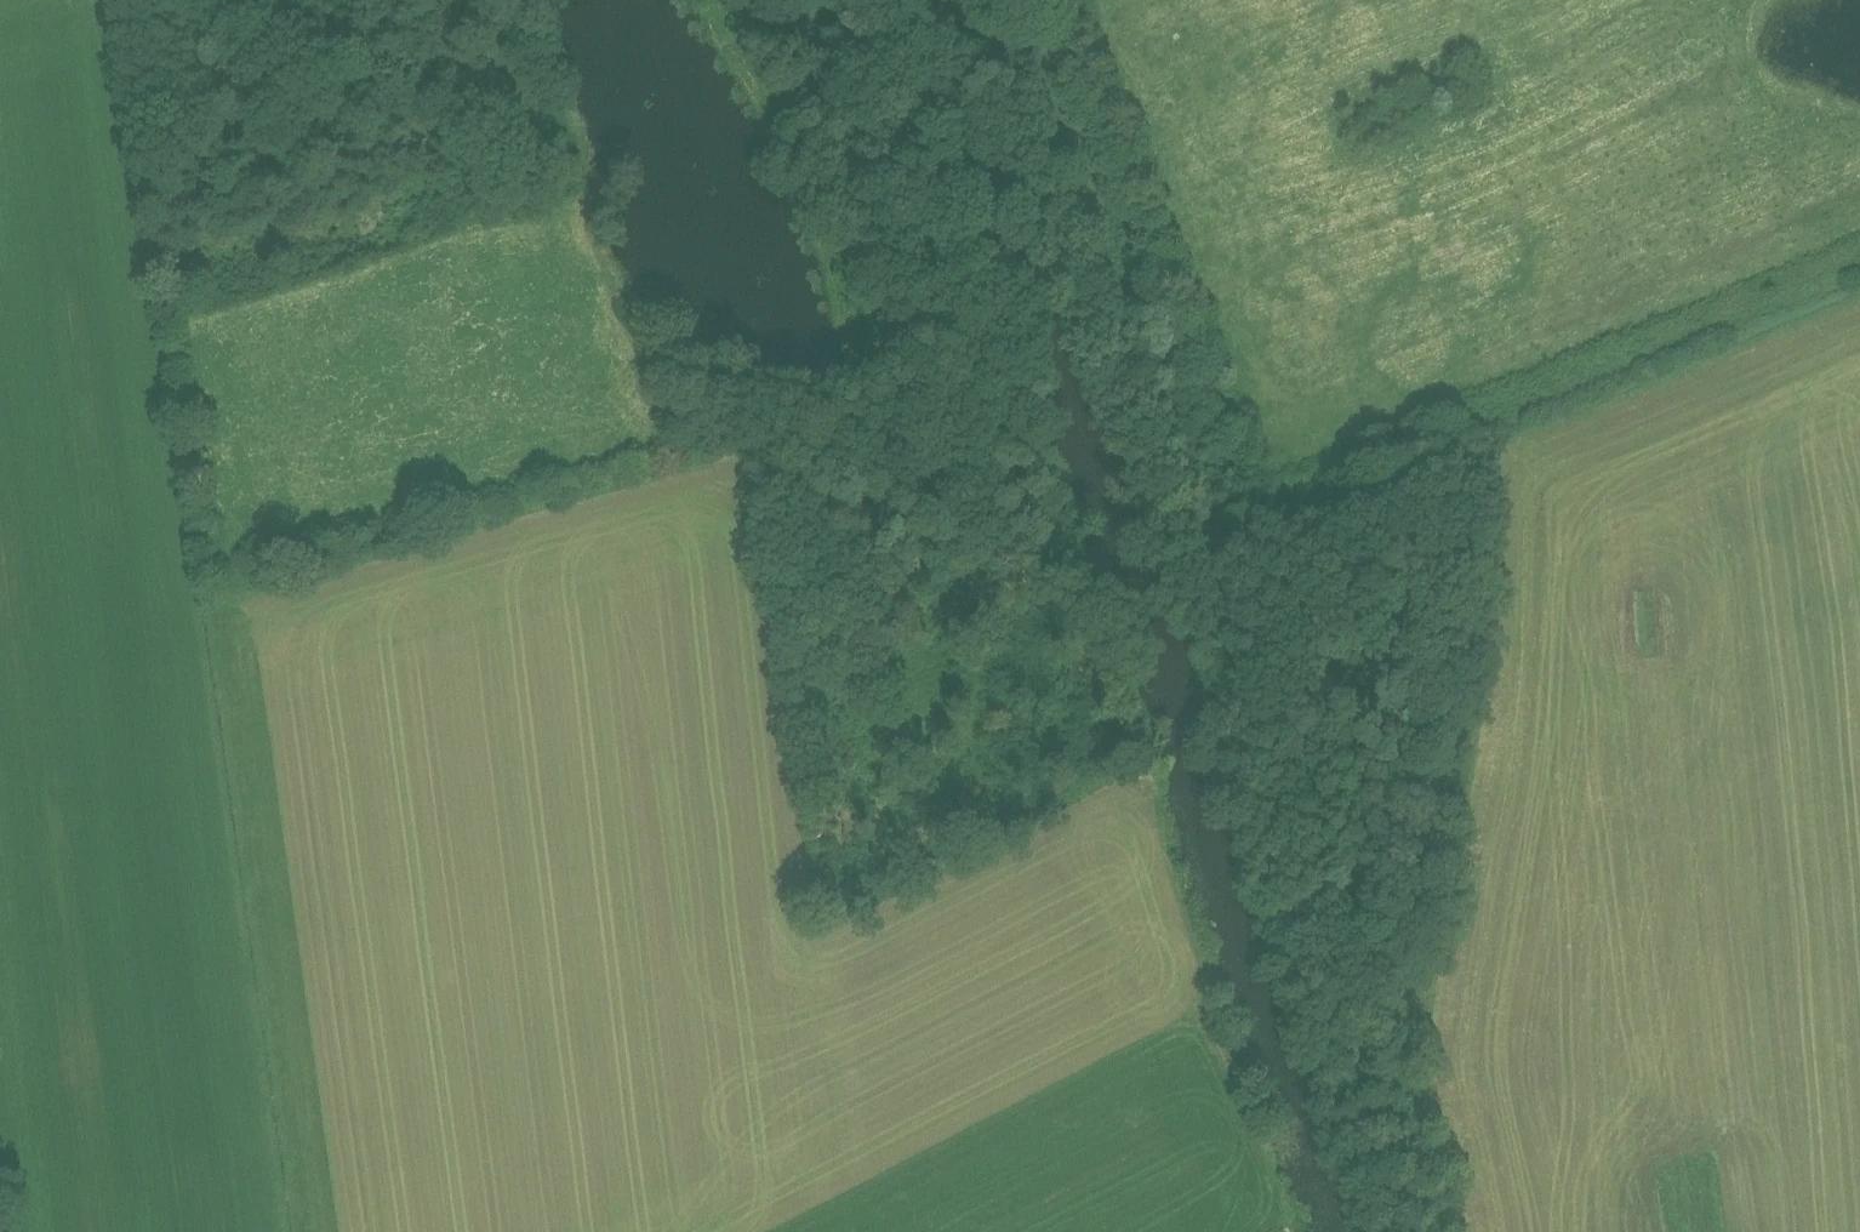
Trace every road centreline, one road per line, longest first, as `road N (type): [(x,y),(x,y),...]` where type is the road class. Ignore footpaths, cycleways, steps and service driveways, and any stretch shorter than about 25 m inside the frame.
road 1 (track): [(831,0),(912,216),(1010,531)]
road 2 (track): [(946,331),(867,371),(717,415)]

